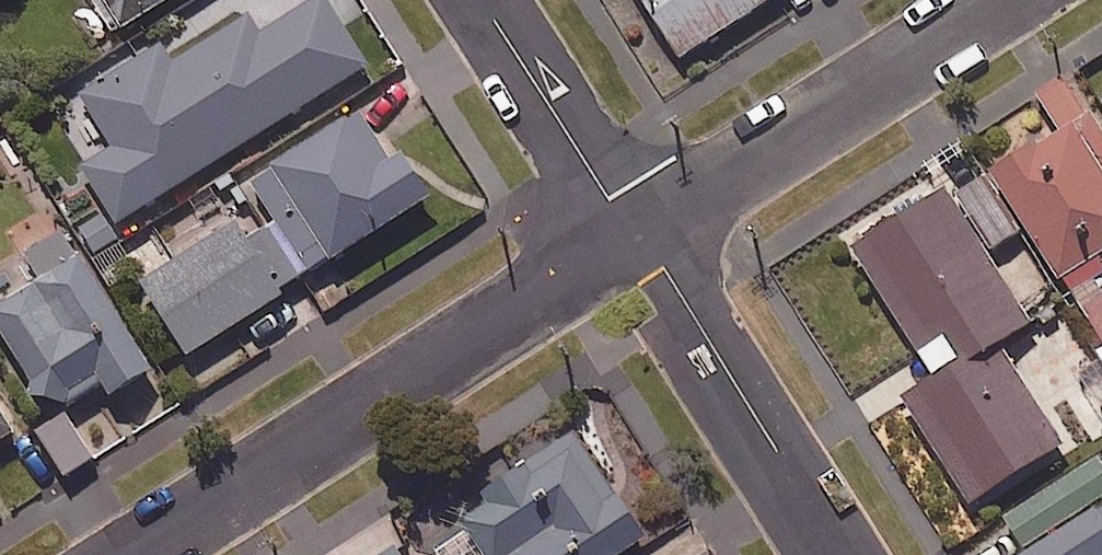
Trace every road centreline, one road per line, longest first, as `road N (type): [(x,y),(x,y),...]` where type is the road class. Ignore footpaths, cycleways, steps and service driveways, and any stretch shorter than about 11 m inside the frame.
road 1 (residential): [(637,234),(135,554)]
road 2 (residential): [(1003,0),(637,234)]
road 3 (residential): [(842,554),(637,234)]
road 4 (residential): [(637,234),(483,0)]

